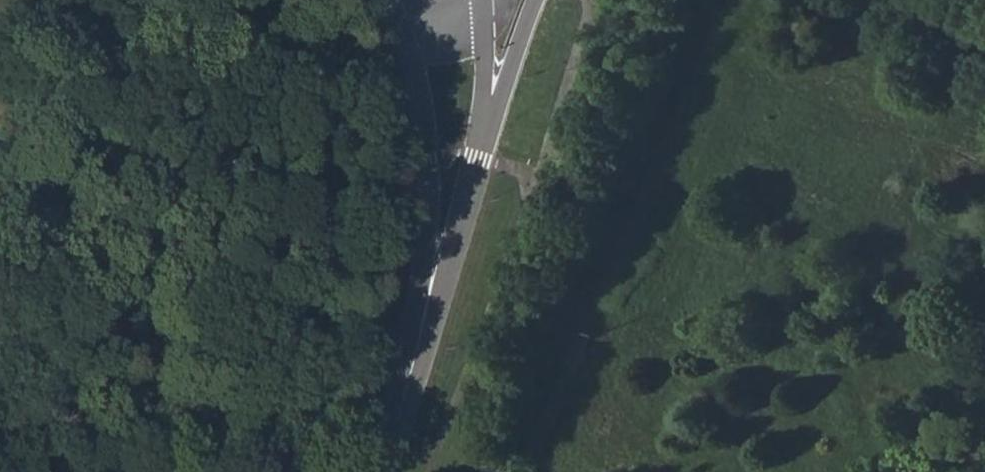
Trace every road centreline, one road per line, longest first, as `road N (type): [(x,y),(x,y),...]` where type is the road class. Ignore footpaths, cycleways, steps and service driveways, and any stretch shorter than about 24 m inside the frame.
road 1 (tertiary): [(393,0),(427,155),(425,314)]
road 2 (tertiary): [(425,314),(487,122)]
road 3 (tertiary): [(385,471),(425,314)]
road 4 (tertiary): [(487,122),(537,0)]
road 5 (tertiary): [(487,122),(482,0)]

